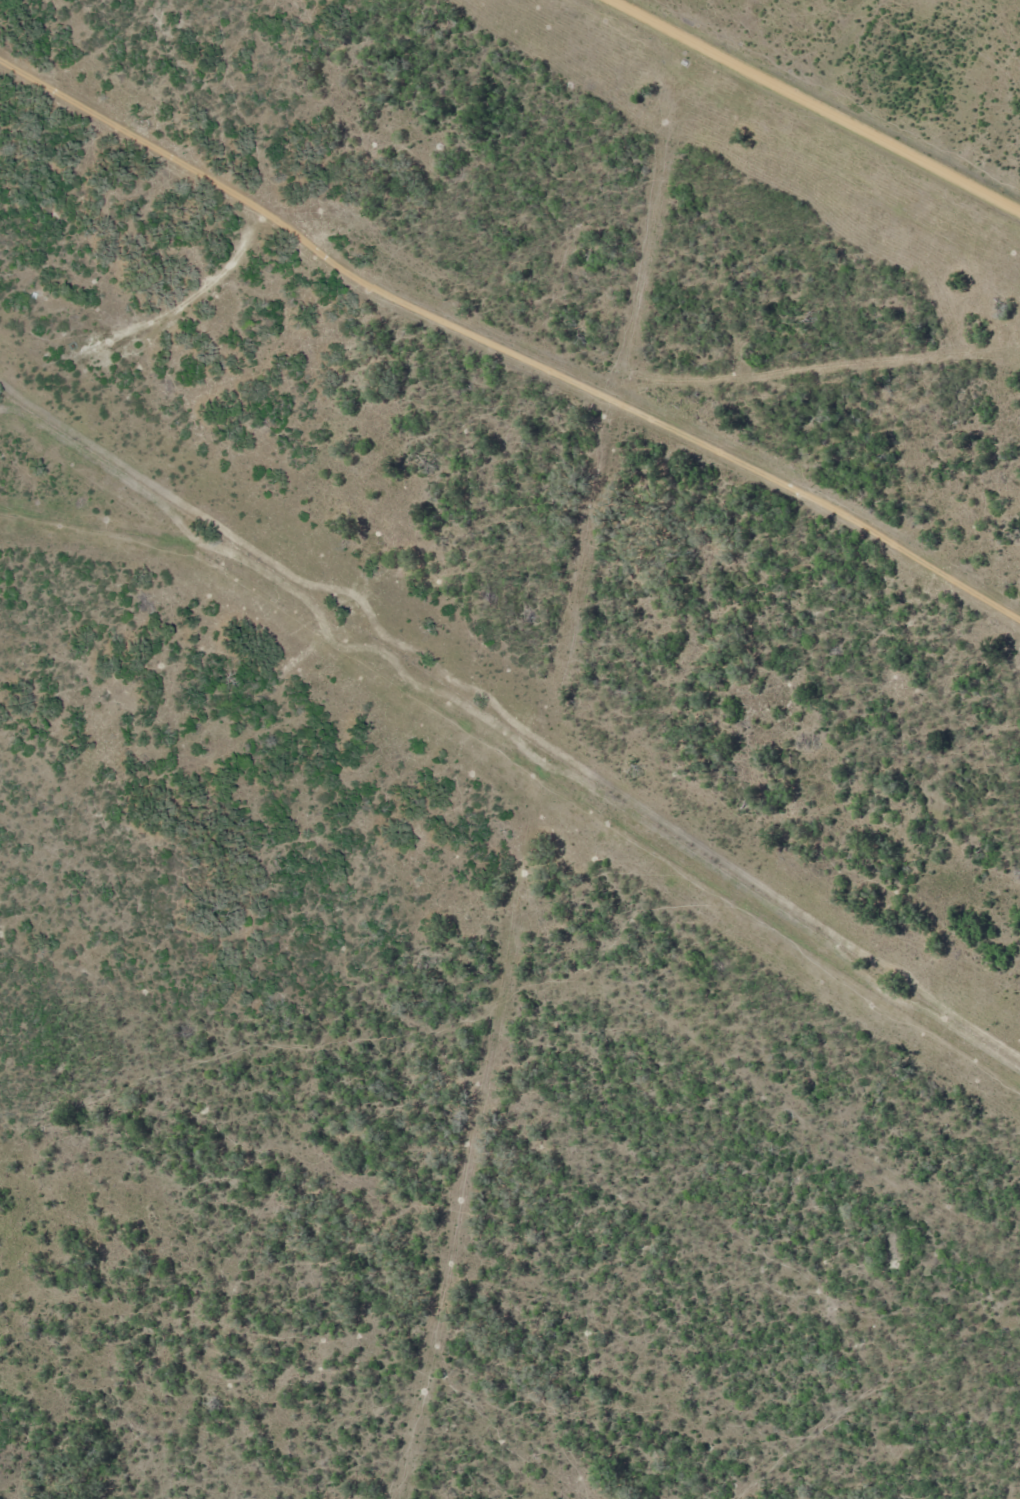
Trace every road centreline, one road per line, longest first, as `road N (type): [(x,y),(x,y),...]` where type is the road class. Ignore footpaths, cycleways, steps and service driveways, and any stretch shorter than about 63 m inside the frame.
road 1 (residential): [(600,0),(1019,213)]

